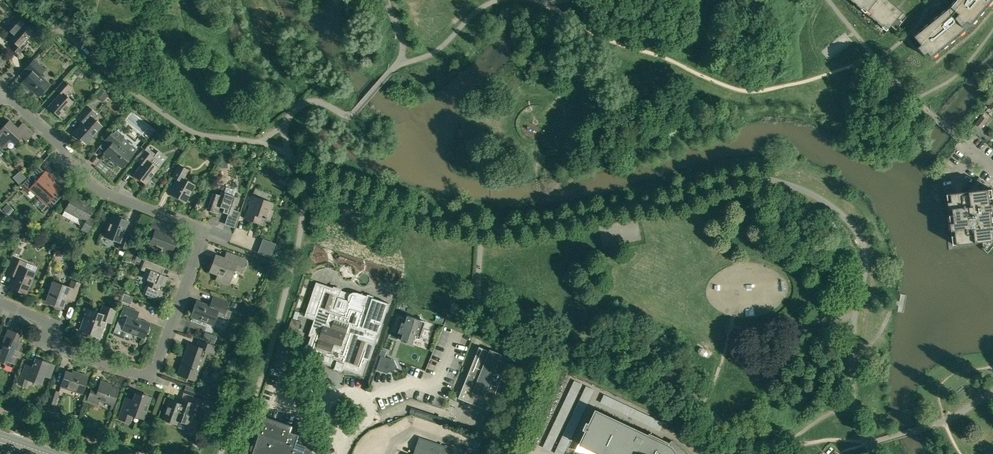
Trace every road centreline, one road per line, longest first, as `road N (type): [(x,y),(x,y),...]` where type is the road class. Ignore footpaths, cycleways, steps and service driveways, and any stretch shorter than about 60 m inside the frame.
road 1 (residential): [(0,302),(43,320),(56,346),(150,379),(205,231),(95,187),(7,96)]
road 2 (unclassified): [(341,453),(366,418),(356,395),(319,402),(332,450)]

